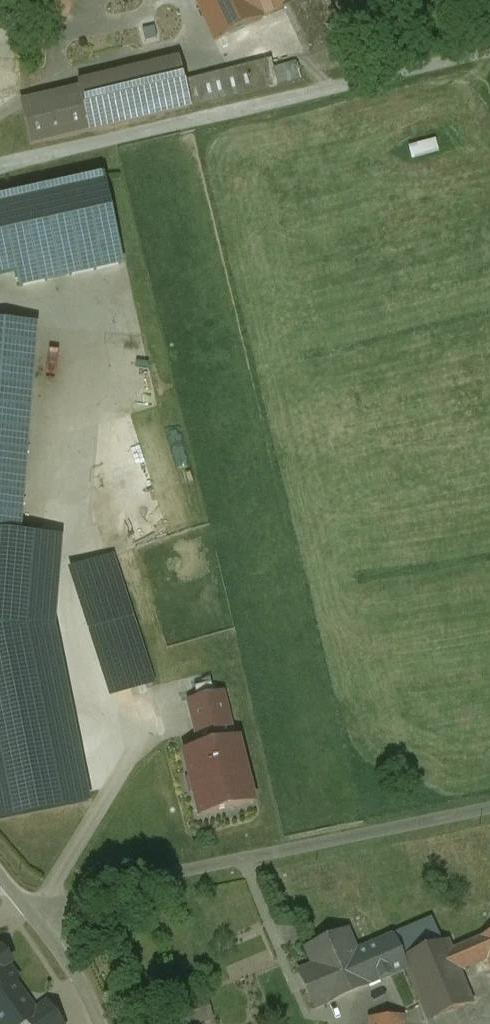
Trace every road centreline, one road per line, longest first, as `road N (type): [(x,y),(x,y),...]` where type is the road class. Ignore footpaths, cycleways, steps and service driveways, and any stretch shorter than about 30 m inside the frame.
road 1 (unclassified): [(489,810),(176,873),(37,919)]
road 2 (unclassified): [(98,1023),(86,989),(37,919)]

